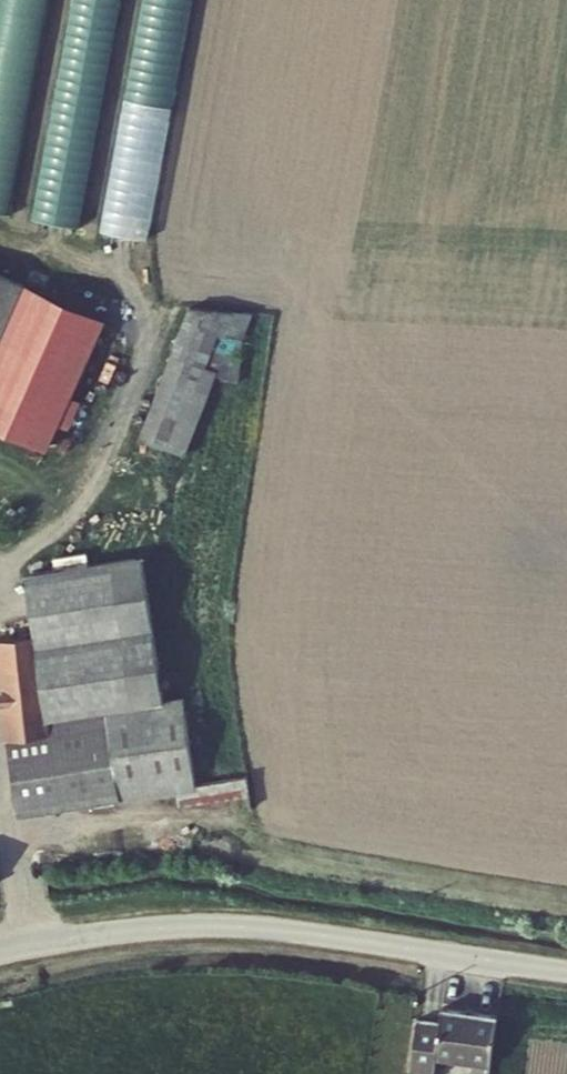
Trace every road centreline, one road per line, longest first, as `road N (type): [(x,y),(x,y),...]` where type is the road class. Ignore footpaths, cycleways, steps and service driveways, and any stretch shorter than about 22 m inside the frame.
road 1 (unclassified): [(566,972),(263,929),(169,928),(0,951)]
road 2 (track): [(0,782),(37,944)]

